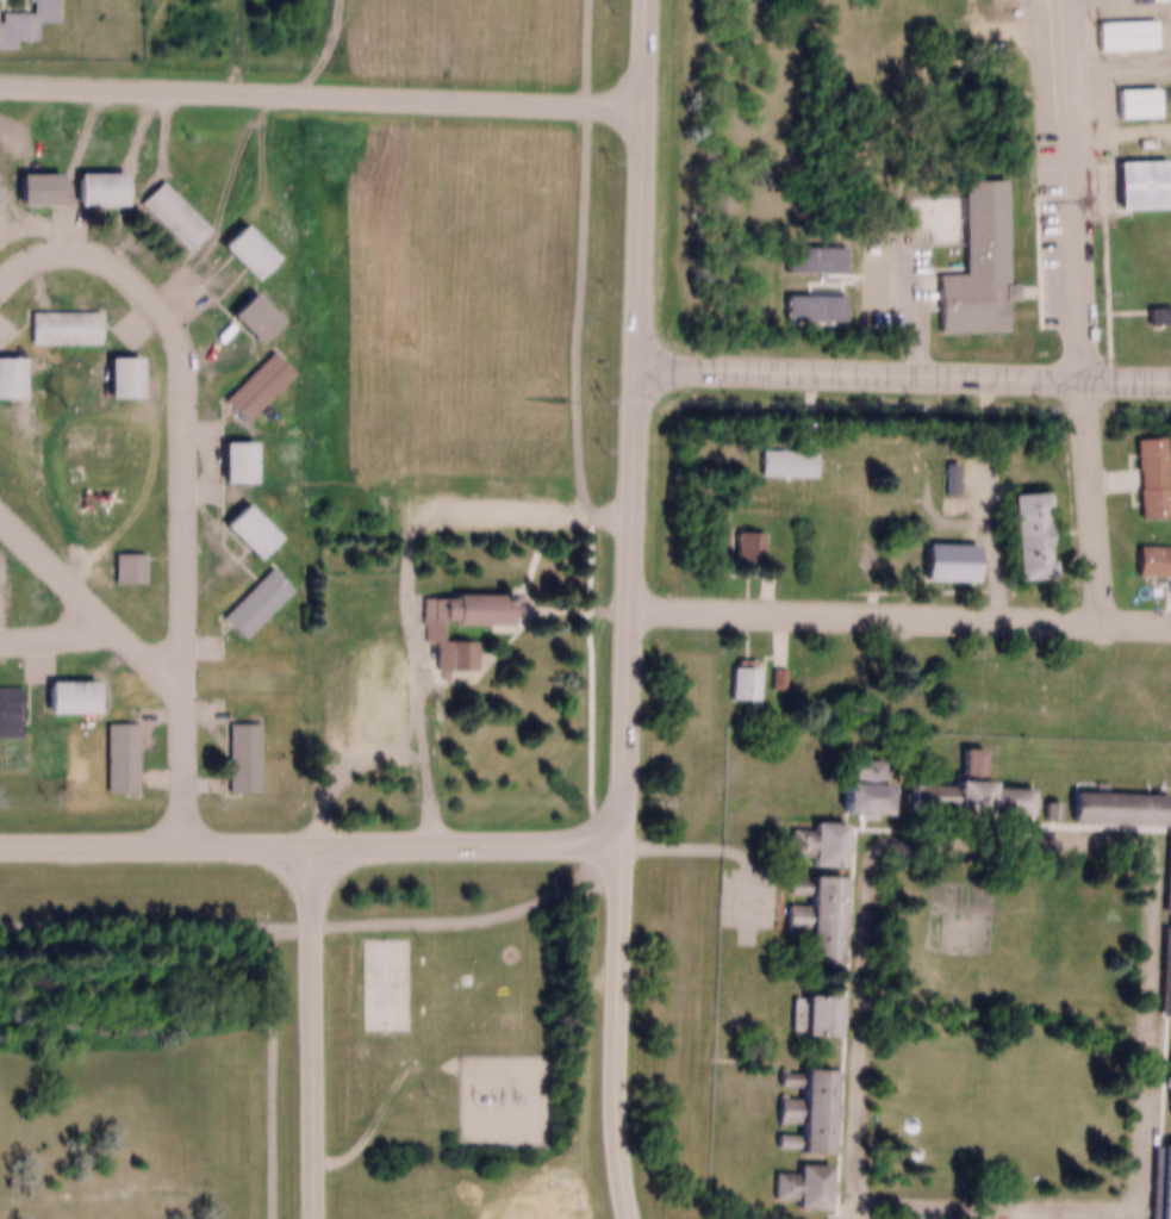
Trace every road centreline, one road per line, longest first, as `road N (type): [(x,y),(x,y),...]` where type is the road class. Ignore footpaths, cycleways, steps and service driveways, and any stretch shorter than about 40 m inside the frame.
road 1 (tertiary): [(624,842),(645,0)]
road 2 (residential): [(642,104),(0,81)]
road 3 (tertiary): [(0,843),(624,842)]
road 4 (residential): [(1100,616),(1058,0)]
road 5 (residential): [(0,284),(27,259),(81,247),(136,280),(179,337),(182,696)]
road 6 (residential): [(630,605),(1170,619)]
road 7 (tertiary): [(1170,374),(636,366)]
road 8 (residential): [(313,1218),(307,840)]
road 9 (residential): [(624,842),(631,1218)]
road 10 (residential): [(182,696),(0,509)]
road 11 (track): [(312,1163),(349,1157),(368,1137),(431,1014)]
road 12 (residential): [(182,696),(187,839)]

